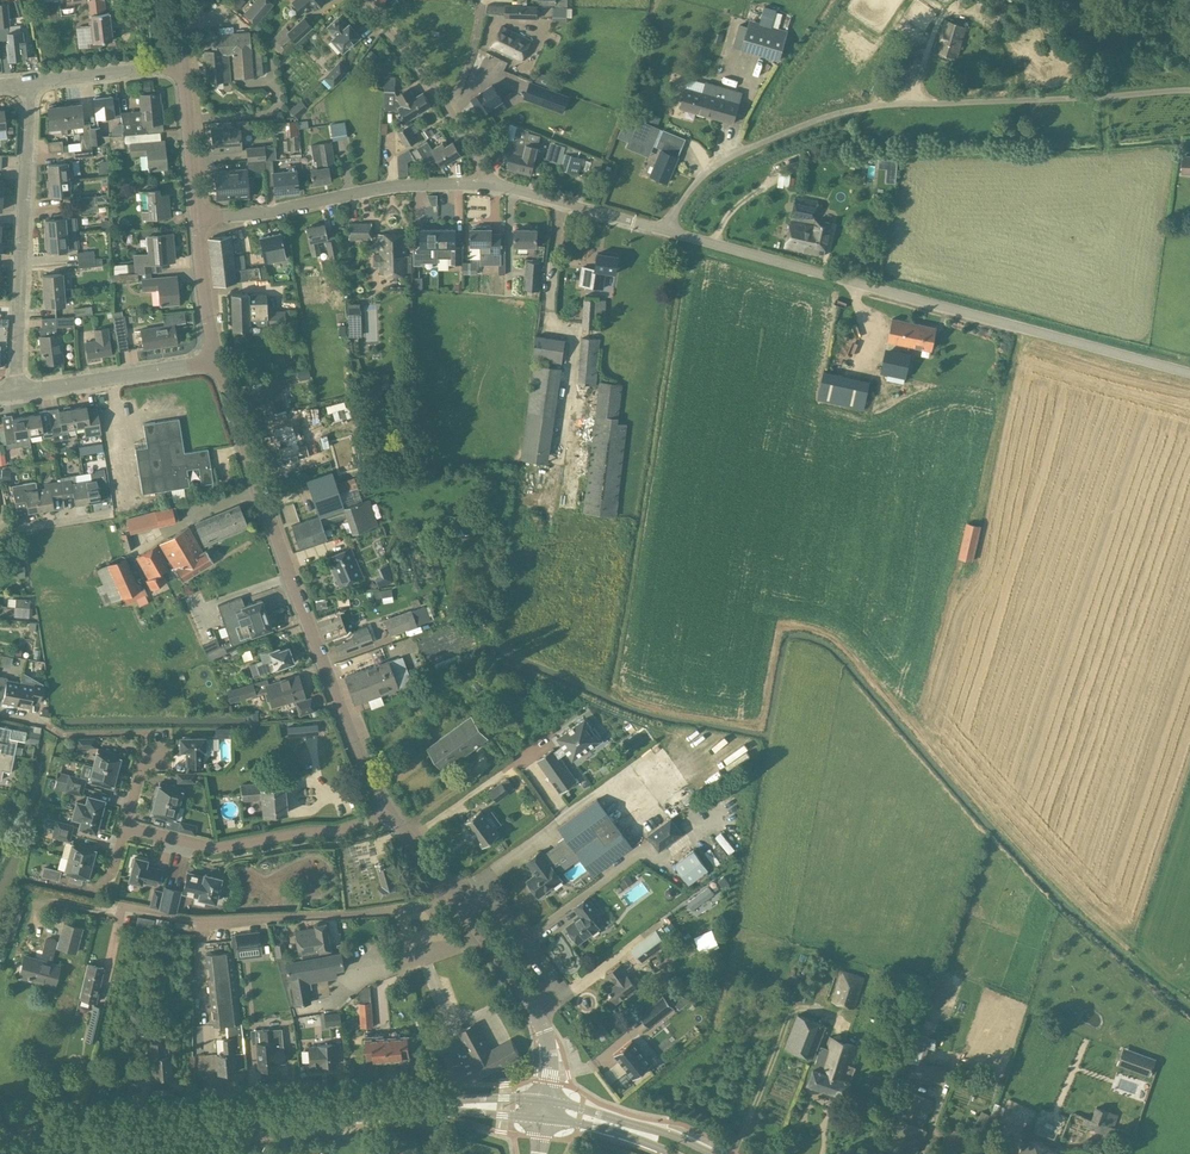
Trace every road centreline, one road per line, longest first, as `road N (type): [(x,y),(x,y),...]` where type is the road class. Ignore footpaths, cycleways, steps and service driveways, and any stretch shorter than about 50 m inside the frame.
road 1 (unclassified): [(1189,92),(899,104),(824,117),(703,175),(667,231)]
road 2 (unclassified): [(1189,376),(667,231)]
road 3 (residential): [(391,813),(355,745),(217,363)]
road 4 (tertiary): [(0,1141),(344,1114)]
road 5 (residential): [(17,394),(33,82)]
road 6 (residential): [(197,219),(399,185),(485,184)]
road 7 (residential): [(392,911),(201,922),(114,908)]
road 8 (residential): [(126,828),(218,849),(336,832),(391,813)]
road 9 (residential): [(485,184),(483,166),(439,91),(360,0)]
road 10 (track): [(733,1153),(790,1015),(809,1009),(845,1019)]
road 11 (residential): [(17,394),(217,363)]
road 12 (tertiary): [(545,1101),(399,1104),(344,1114)]
road 13 (tertiary): [(344,1114),(543,1118)]
road 14 (residential): [(451,896),(484,884),(560,989),(533,1008)]
road 15 (tertiary): [(712,1153),(545,1101)]
road 16 (residential): [(485,184),(634,222)]
road 17 (residential): [(197,219),(182,67)]
road 18 (residential): [(33,82),(182,67)]
road 19 (residential): [(217,363),(197,219)]
road 20 (tertiary): [(543,1118),(611,1130),(671,1153)]

